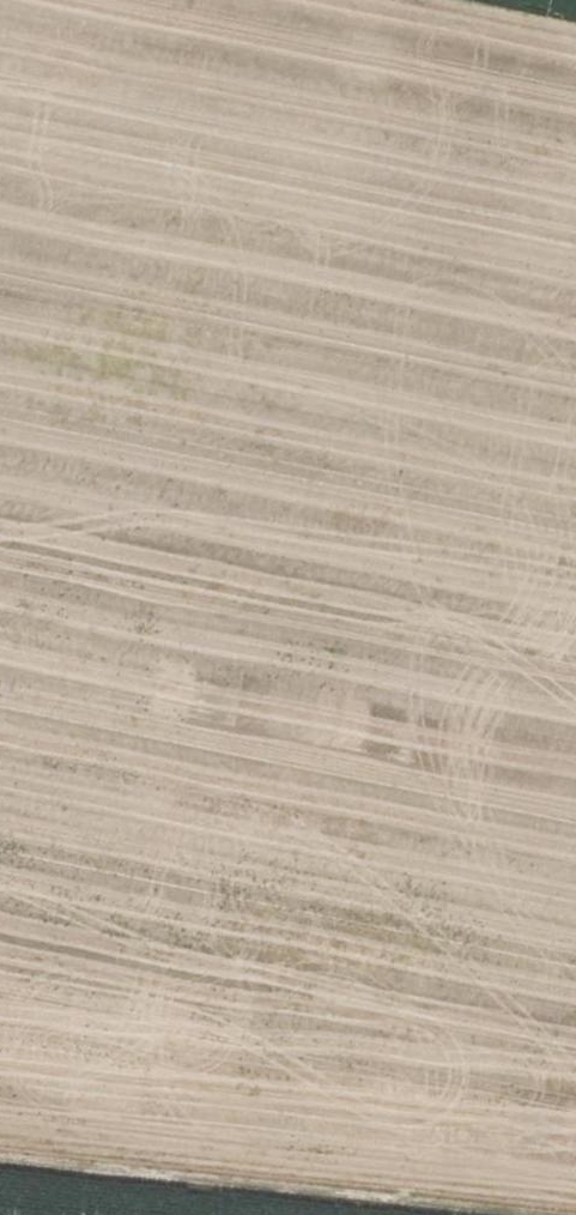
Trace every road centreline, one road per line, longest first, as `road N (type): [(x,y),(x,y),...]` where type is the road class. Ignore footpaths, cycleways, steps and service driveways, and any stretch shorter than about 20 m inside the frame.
road 1 (track): [(540,1214),(0,1158)]

